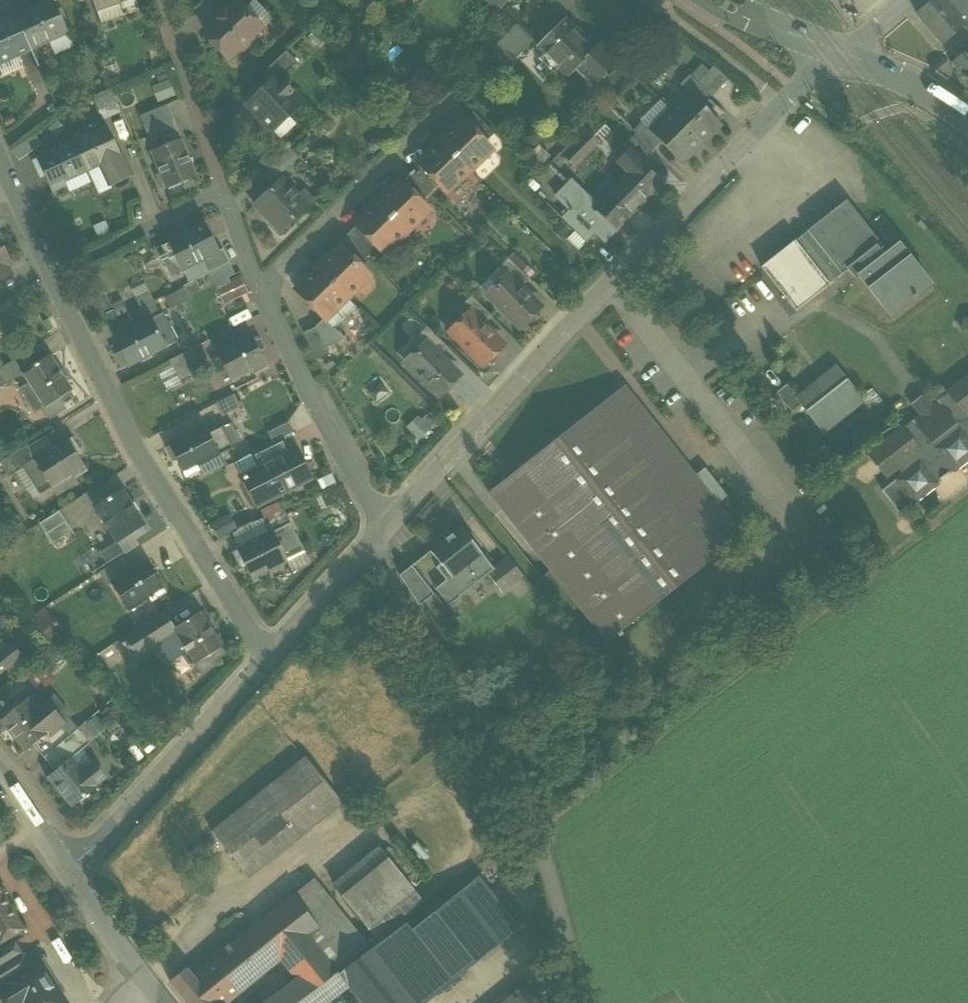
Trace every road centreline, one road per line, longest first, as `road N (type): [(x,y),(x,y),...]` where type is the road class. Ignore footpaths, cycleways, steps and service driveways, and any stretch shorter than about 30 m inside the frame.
road 1 (residential): [(371,541),(834,50)]
road 2 (unclassified): [(584,1002),(535,827),(503,754),(371,541)]
road 3 (residential): [(52,277),(140,457),(269,662)]
road 4 (residential): [(66,870),(269,662)]
road 5 (residential): [(257,290),(365,505),(371,541)]
road 6 (residential): [(257,290),(421,132)]
road 7 (residential): [(224,191),(158,0)]
road 8 (residential): [(52,277),(224,191)]
road 9 (residential): [(269,662),(371,541)]
road 10 (residential): [(66,870),(154,980)]
road 11 (residential): [(850,57),(926,91),(967,123)]
road 12 (residential): [(715,0),(834,50)]
road 13 (residential): [(0,163),(52,277)]

